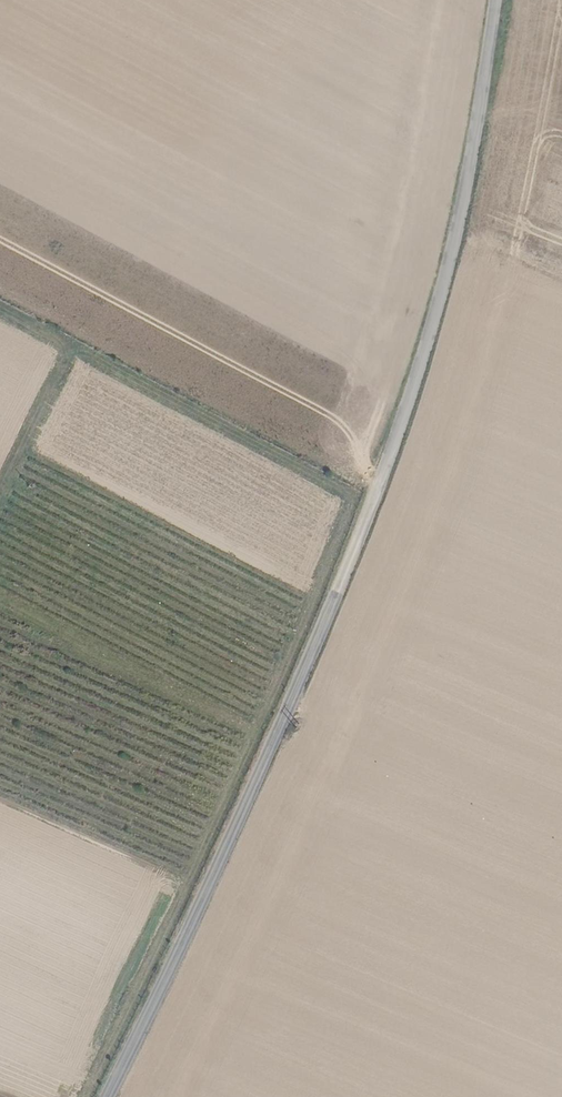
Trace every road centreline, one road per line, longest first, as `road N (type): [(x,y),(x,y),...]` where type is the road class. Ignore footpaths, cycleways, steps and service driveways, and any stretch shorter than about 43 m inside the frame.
road 1 (tertiary): [(107,1096),(257,782),(377,494),(453,252),(495,0)]
road 2 (track): [(354,497),(0,312)]
road 3 (track): [(275,741),(0,595)]
road 4 (track): [(0,497),(71,349)]

